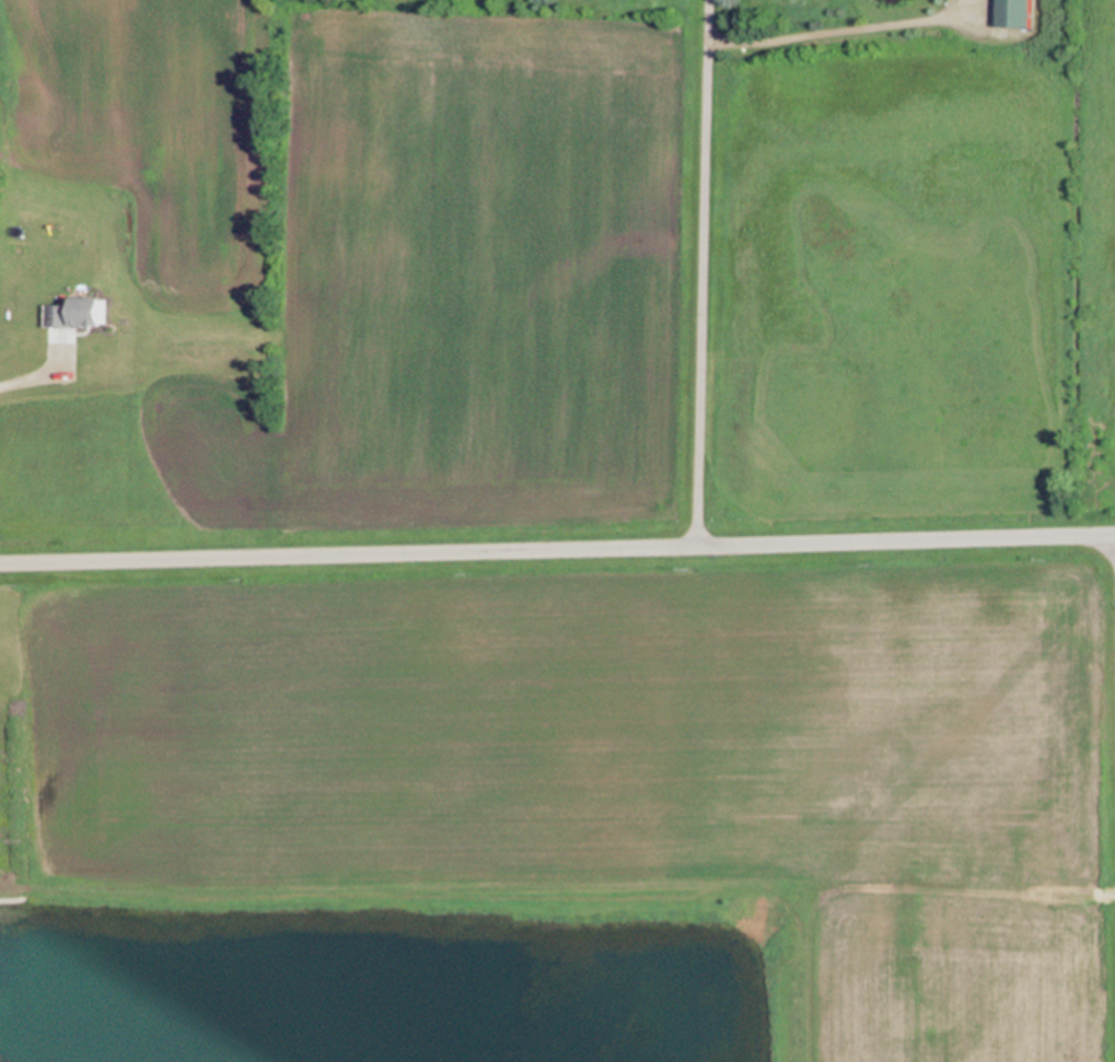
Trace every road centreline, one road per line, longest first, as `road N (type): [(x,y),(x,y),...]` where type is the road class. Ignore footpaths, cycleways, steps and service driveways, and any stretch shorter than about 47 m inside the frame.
road 1 (residential): [(1114,534),(0,566)]
road 2 (residential): [(693,545),(705,0)]

